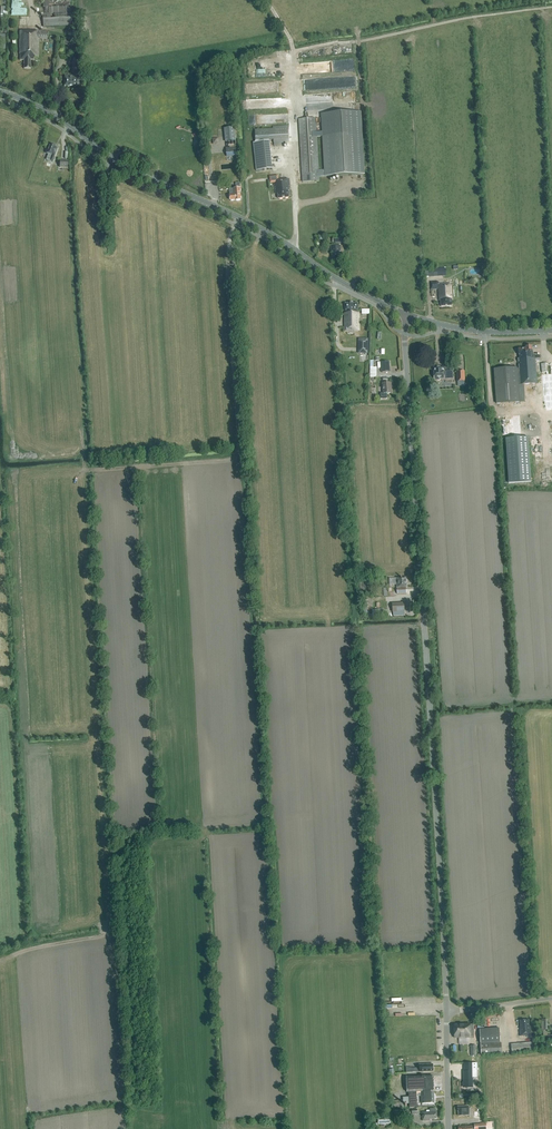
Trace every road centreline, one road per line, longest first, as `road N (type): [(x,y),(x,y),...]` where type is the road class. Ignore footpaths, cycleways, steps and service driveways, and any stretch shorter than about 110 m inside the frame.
road 1 (tertiary): [(447,1011),(408,315)]
road 2 (tertiary): [(408,315),(243,219),(143,177),(43,109),(0,92)]
road 3 (tertiary): [(408,315),(484,332),(551,332)]

